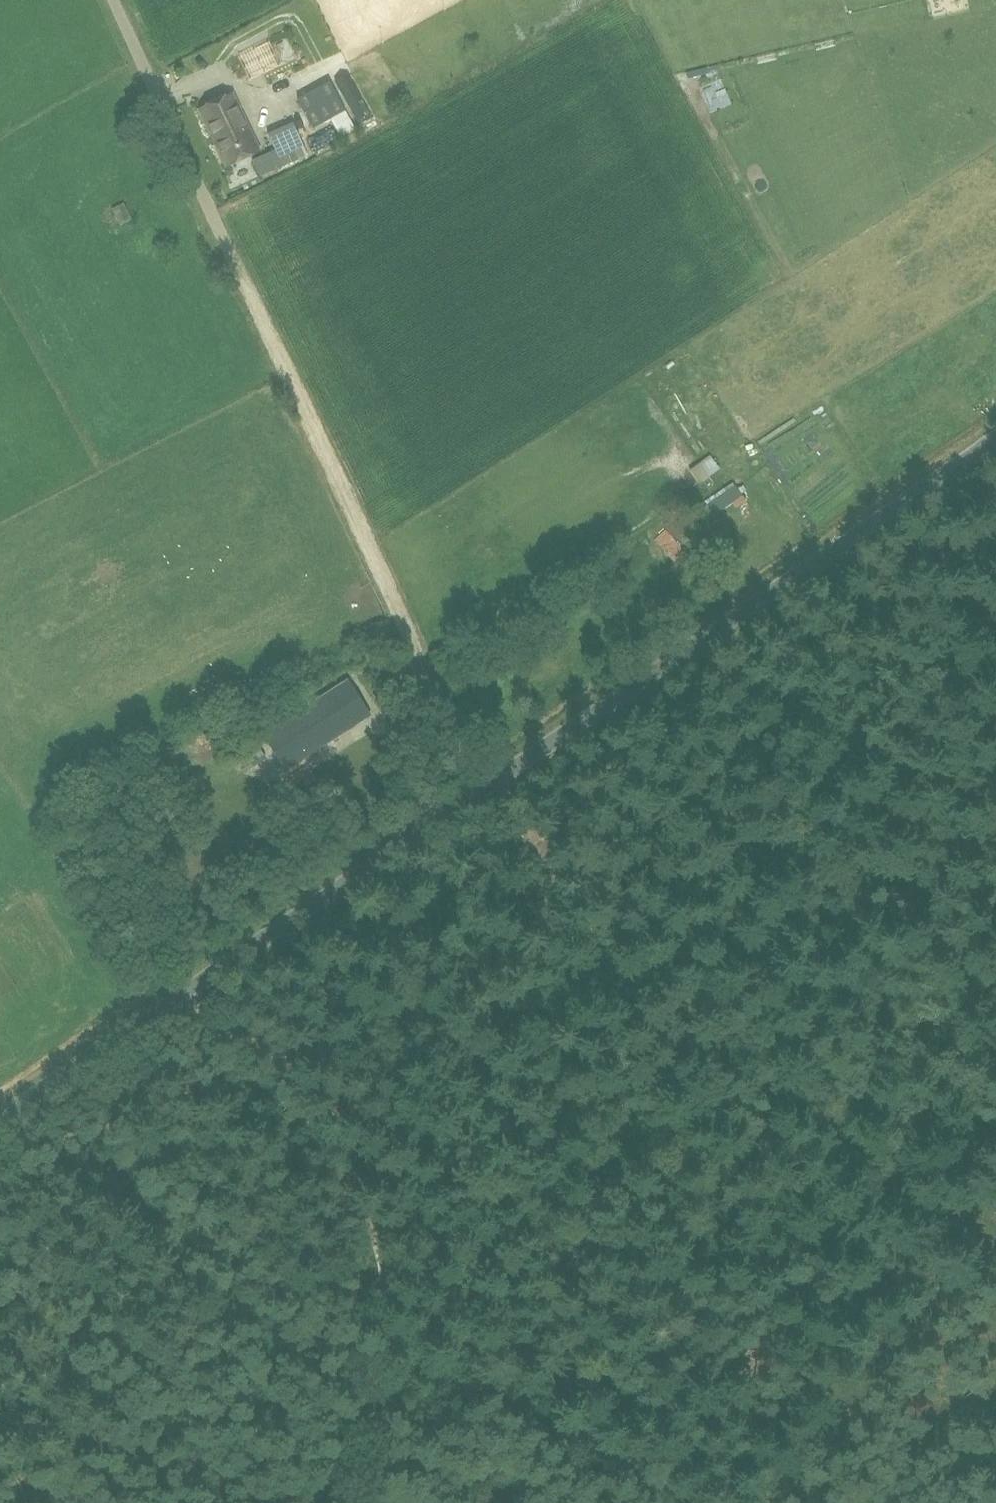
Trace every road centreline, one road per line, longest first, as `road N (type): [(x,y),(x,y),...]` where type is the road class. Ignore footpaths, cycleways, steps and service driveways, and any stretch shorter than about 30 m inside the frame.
road 1 (unclassified): [(0,1116),(995,438)]
road 2 (track): [(475,792),(239,271)]
road 3 (unclassified): [(239,271),(113,0)]

